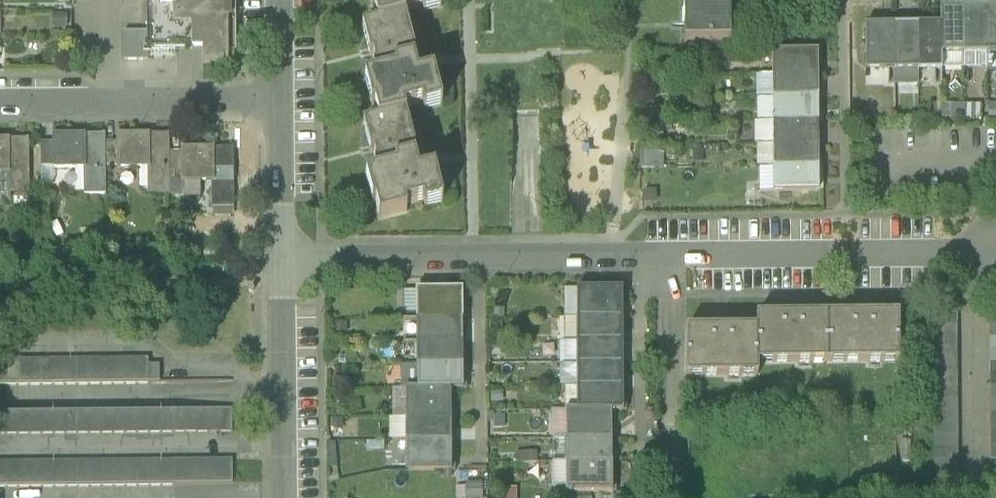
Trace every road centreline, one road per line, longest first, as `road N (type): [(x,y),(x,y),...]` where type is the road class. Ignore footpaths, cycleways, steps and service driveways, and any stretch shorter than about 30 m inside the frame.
road 1 (residential): [(284,260),(995,251)]
road 2 (residential): [(282,98),(0,102)]
road 3 (residential): [(285,497),(284,260)]
road 4 (residential): [(284,260),(282,98)]

